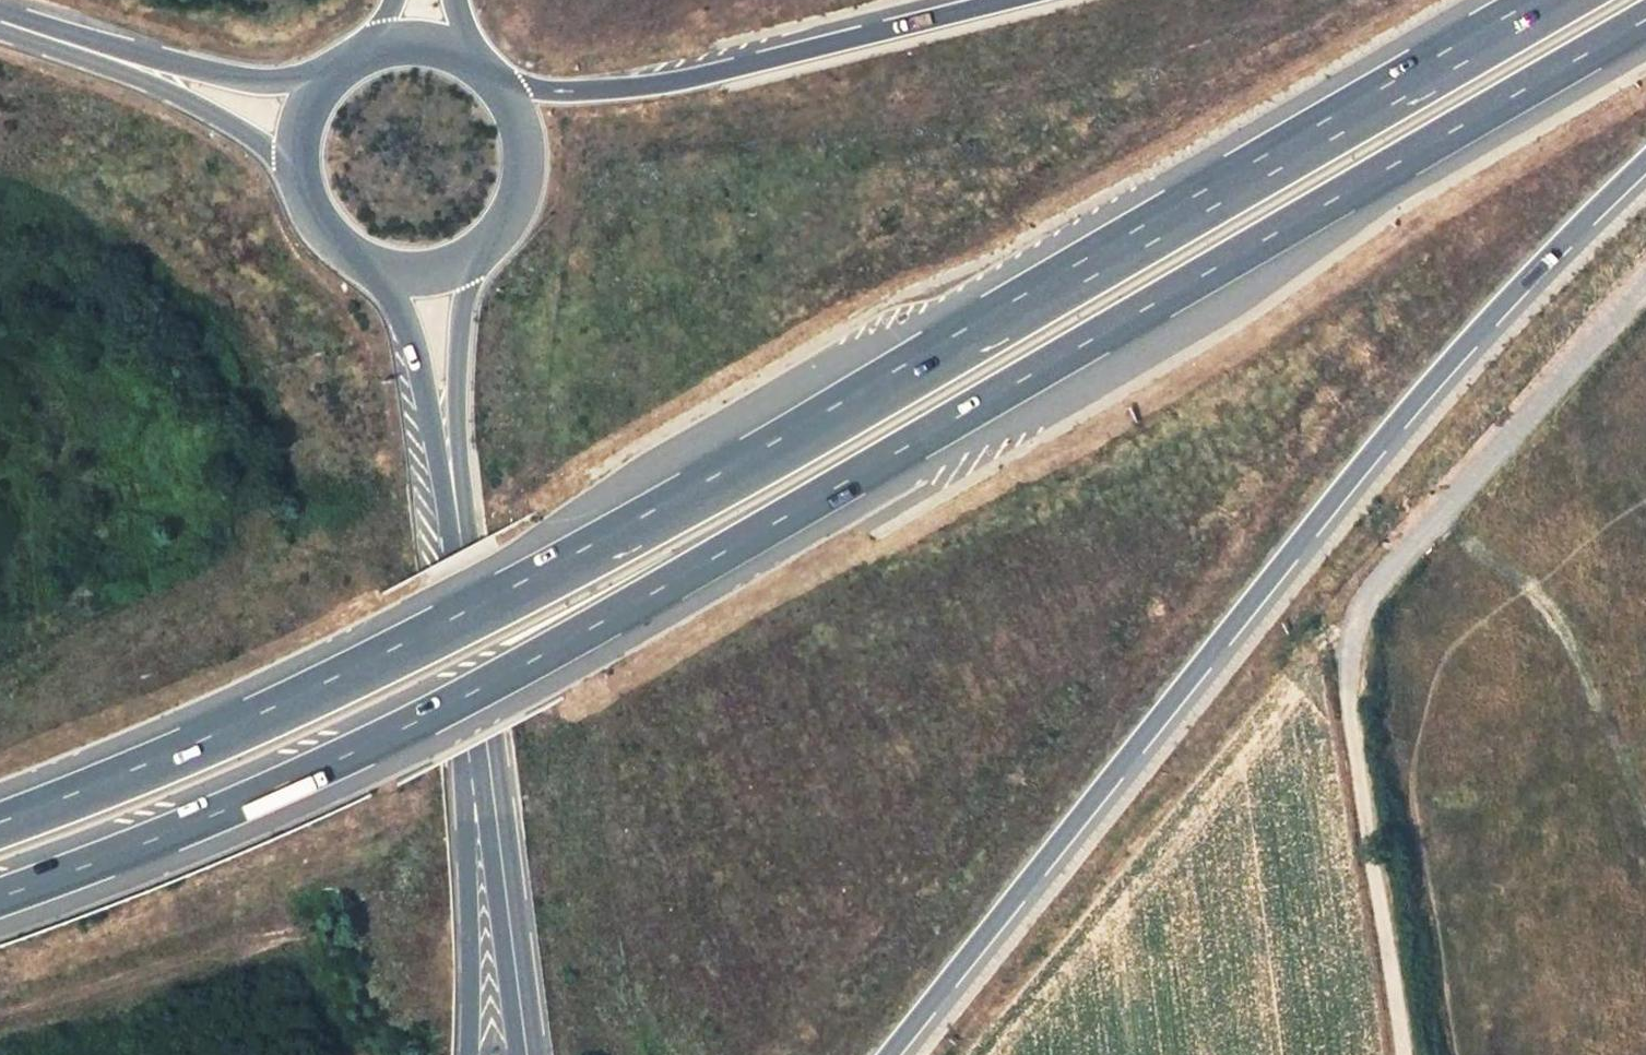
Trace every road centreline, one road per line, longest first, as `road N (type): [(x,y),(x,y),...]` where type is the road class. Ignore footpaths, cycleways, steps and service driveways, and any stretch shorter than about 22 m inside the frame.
road 1 (motorway): [(0,898),(144,847),(542,664),(1645,26)]
road 2 (motorway): [(1537,0),(803,431),(365,673),(138,777),(0,828)]
road 3 (motorway): [(896,1054),(1471,348),(1645,176)]
road 4 (unclassified): [(1401,1054),(1334,664),(1645,305)]
road 5 (motorway): [(991,0),(645,85),(506,87)]
road 6 (primary): [(483,802),(456,492)]
road 7 (primary): [(354,257),(402,325),(456,492)]
road 8 (primary): [(520,1054),(483,802)]
road 9 (primary): [(456,492),(464,331),(492,243)]
road 10 (primary): [(483,802),(469,1054)]
road 11 (tertiary): [(331,74),(293,94),(260,95),(132,74)]
road 12 (tertiary): [(132,74),(232,129),(298,179)]
road 13 (primary): [(492,243),(526,185),(529,151),(506,87)]
road 14 (primary): [(354,257),(425,273),(492,243)]
road 15 (tertiary): [(132,74),(0,29)]

